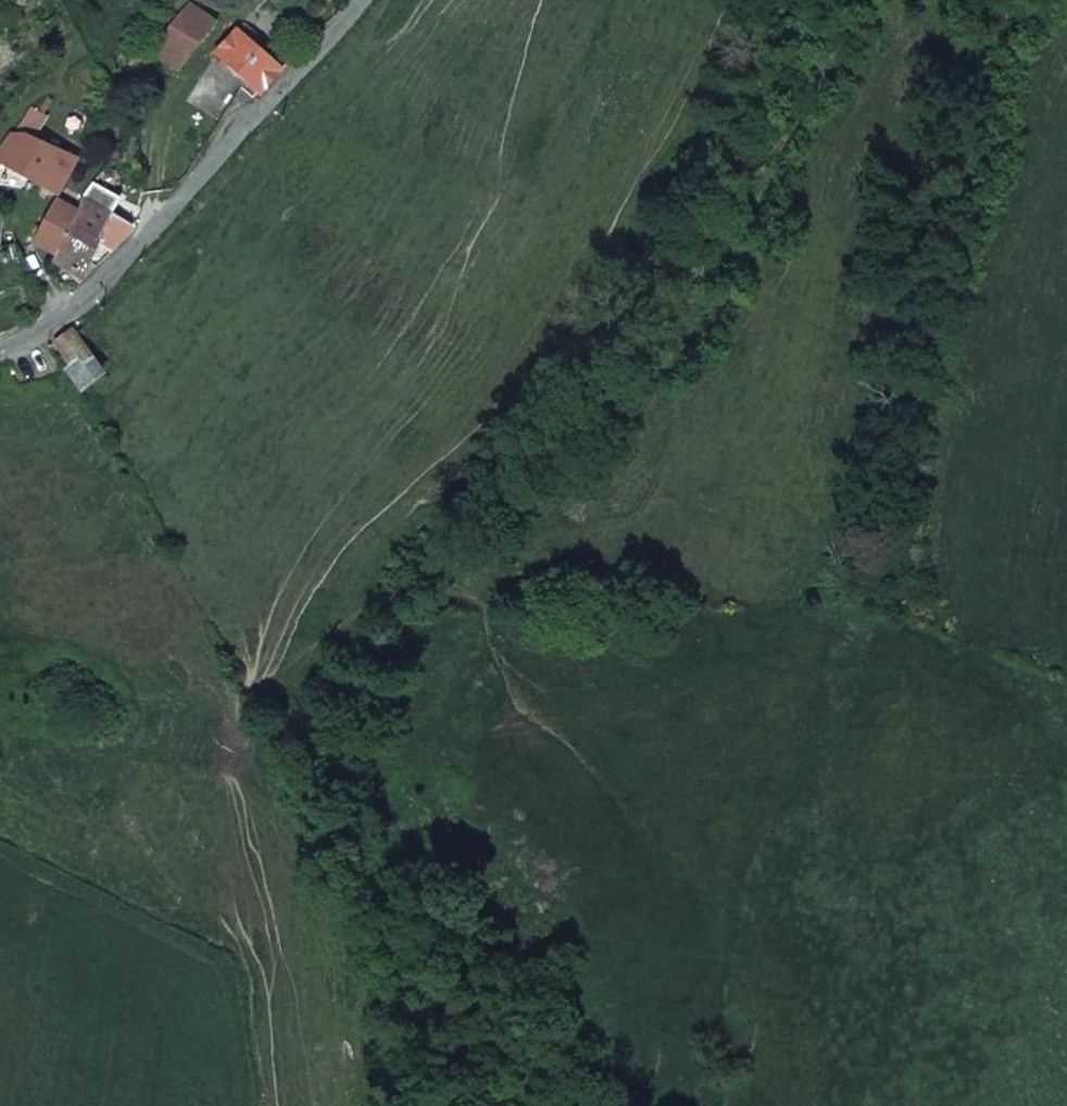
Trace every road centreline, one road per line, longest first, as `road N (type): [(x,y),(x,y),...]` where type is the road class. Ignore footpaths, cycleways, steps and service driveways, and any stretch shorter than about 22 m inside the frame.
road 1 (unclassified): [(0,349),(93,290),(362,0)]

